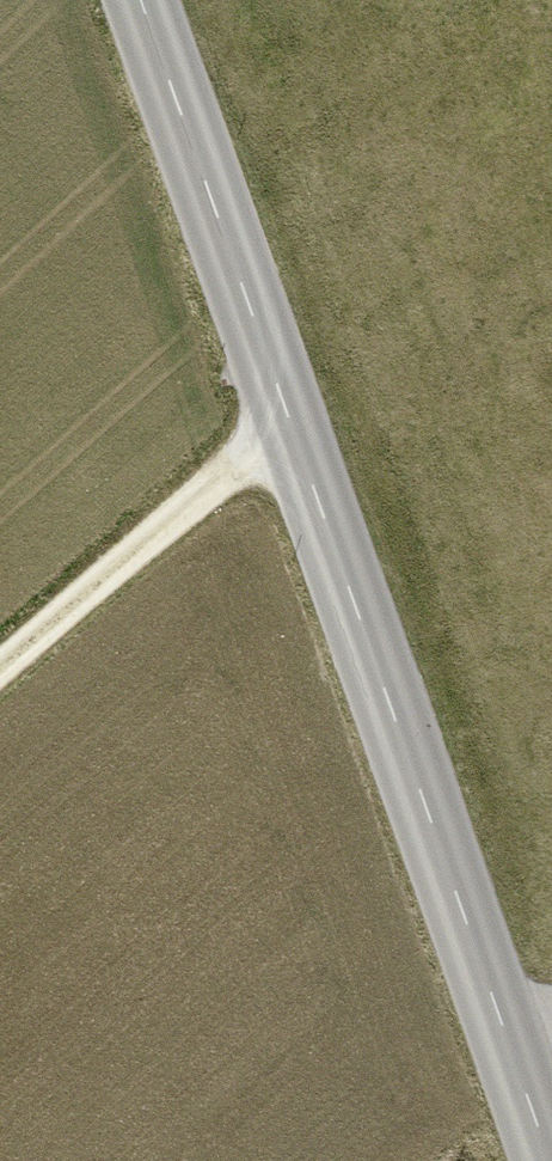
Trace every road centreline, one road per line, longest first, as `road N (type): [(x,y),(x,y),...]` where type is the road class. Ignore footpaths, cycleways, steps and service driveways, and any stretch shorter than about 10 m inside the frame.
road 1 (tertiary): [(146,0),(551,1153)]
road 2 (track): [(298,419),(0,672)]

